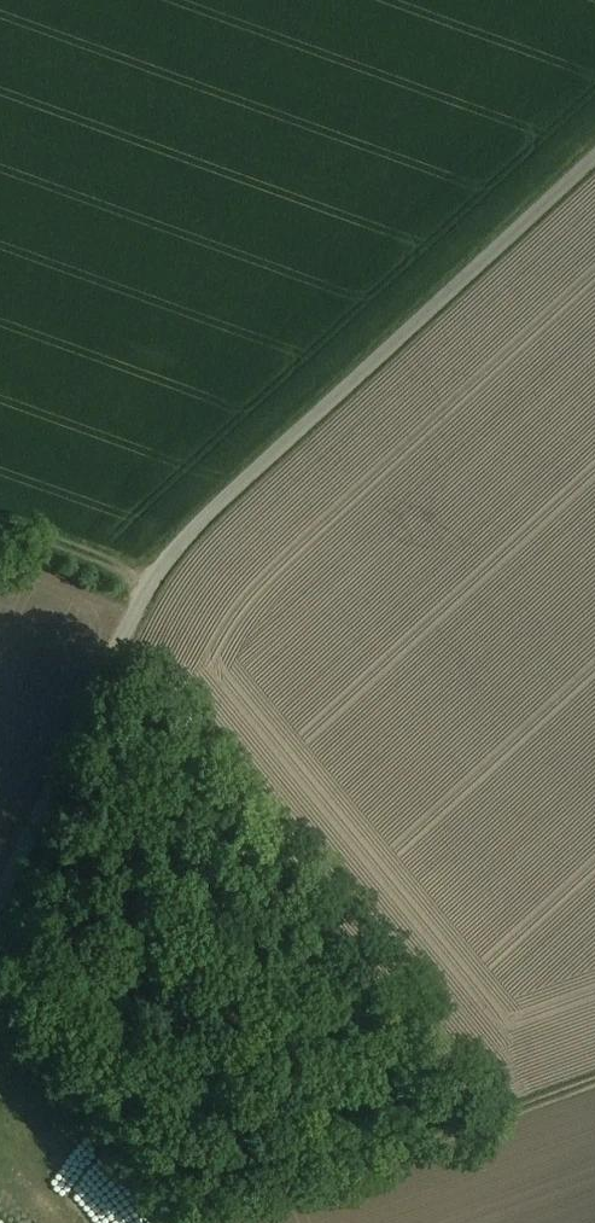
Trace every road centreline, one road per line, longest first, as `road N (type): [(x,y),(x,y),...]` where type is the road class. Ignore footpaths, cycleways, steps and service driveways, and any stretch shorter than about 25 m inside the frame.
road 1 (unclassified): [(0,894),(146,581),(594,157)]
road 2 (track): [(216,1222),(594,1081)]
road 3 (track): [(0,1020),(187,1222)]
road 4 (track): [(0,527),(146,581)]

